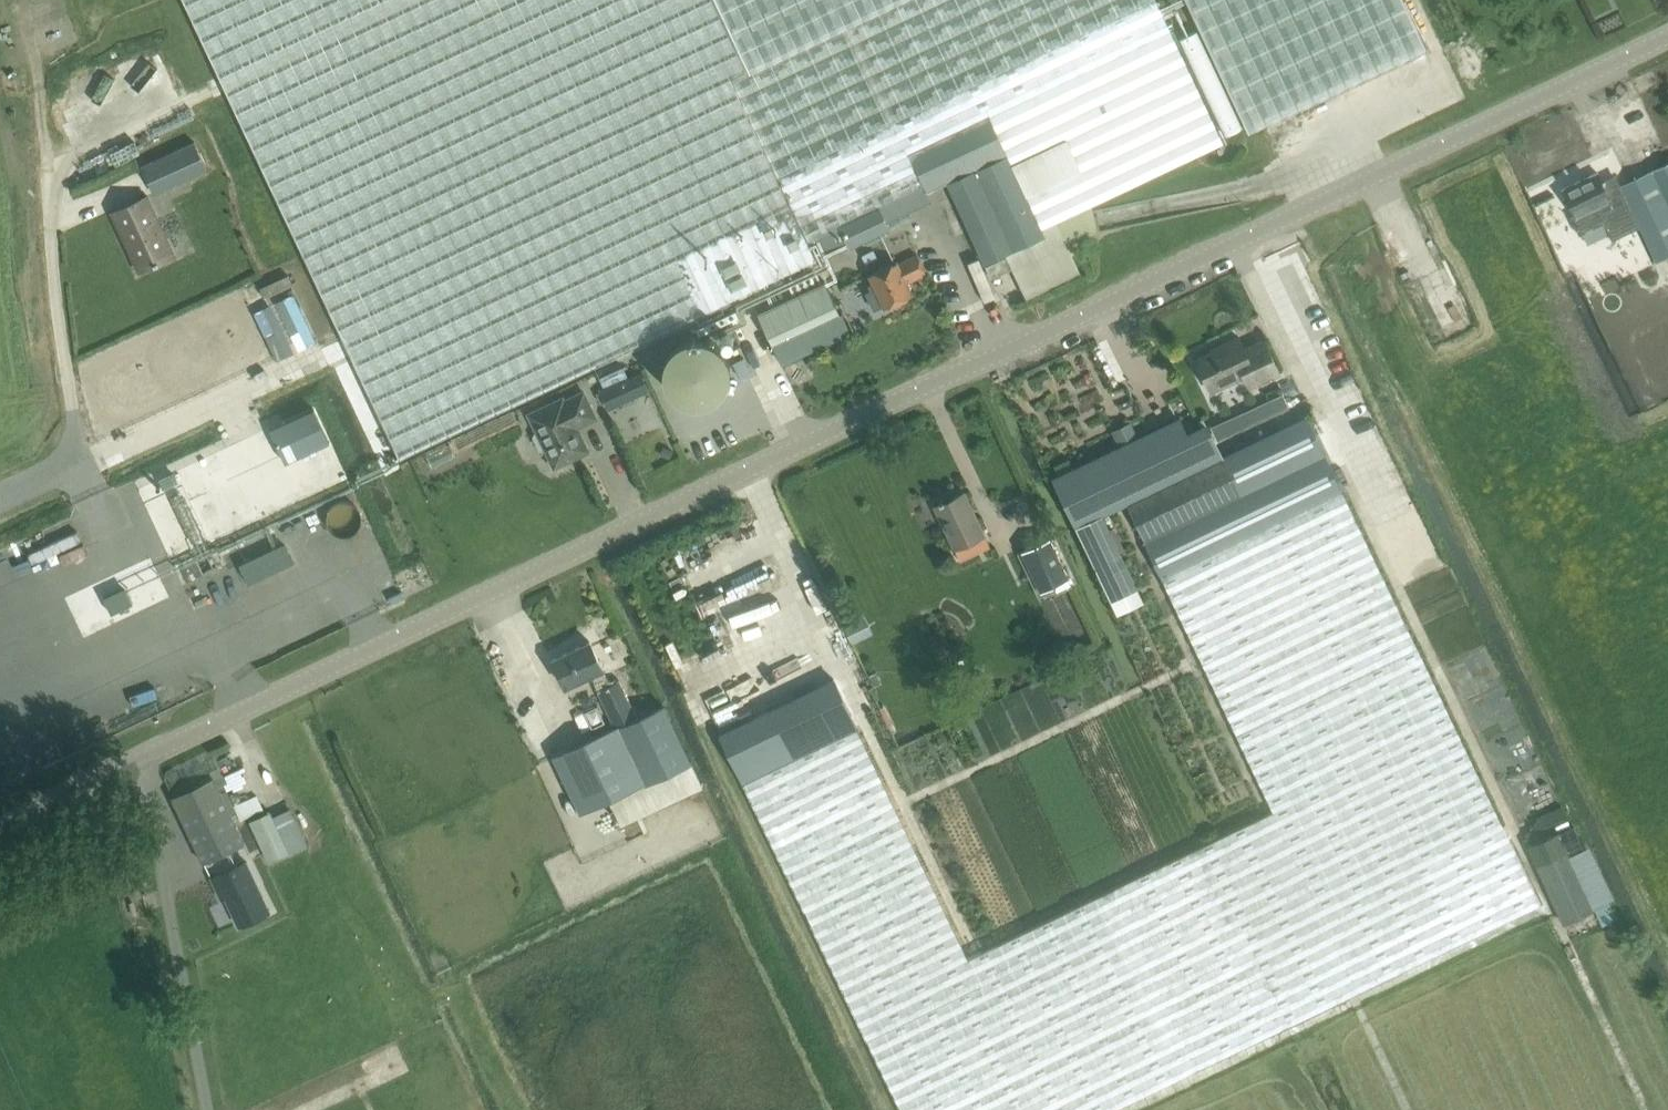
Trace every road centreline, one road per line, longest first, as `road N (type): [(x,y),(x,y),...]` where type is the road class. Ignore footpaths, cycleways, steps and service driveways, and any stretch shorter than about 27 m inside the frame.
road 1 (unclassified): [(134,761),(1667,38)]
road 2 (unclassified): [(206,1109),(151,789),(134,761)]
road 3 (unclassified): [(0,826),(134,761)]

